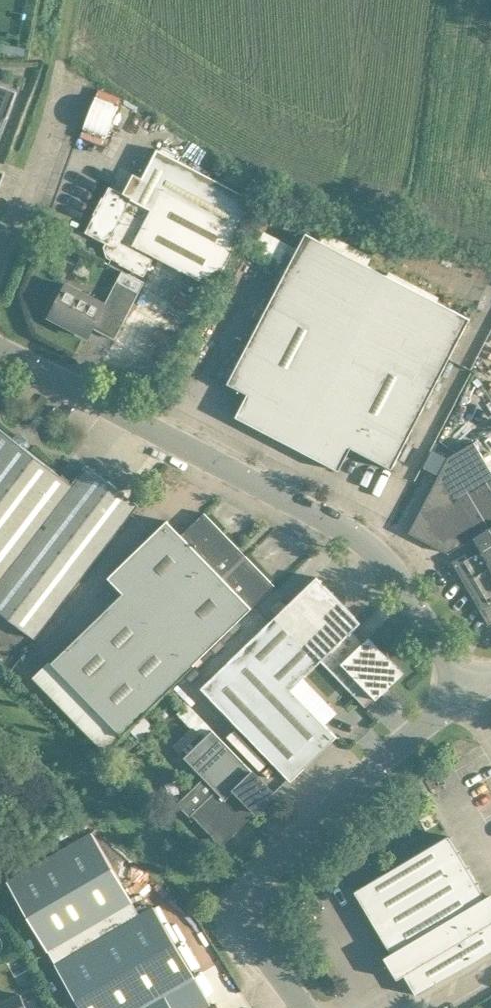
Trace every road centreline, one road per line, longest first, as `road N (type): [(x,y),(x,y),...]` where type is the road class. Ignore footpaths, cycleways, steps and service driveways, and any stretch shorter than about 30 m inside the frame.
road 1 (unclassified): [(473,690),(361,538),(0,352)]
road 2 (unclassified): [(307,1007),(247,927),(251,887),(429,721),(473,690)]
road 3 (unclassified): [(0,251),(47,130),(62,62)]

